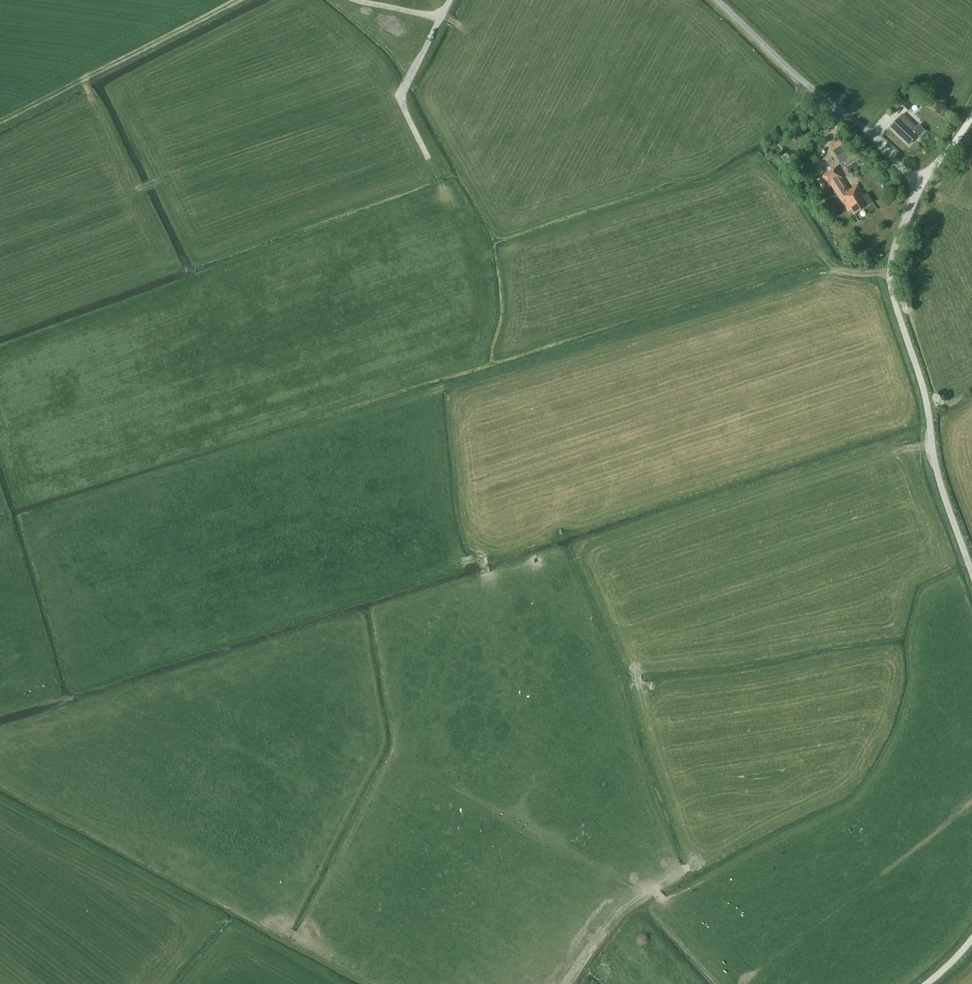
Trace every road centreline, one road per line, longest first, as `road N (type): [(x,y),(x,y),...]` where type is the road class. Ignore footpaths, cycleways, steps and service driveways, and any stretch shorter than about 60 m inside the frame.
road 1 (unclassified): [(971,570),(936,466),(925,389),(891,272),(919,183),(971,113)]

